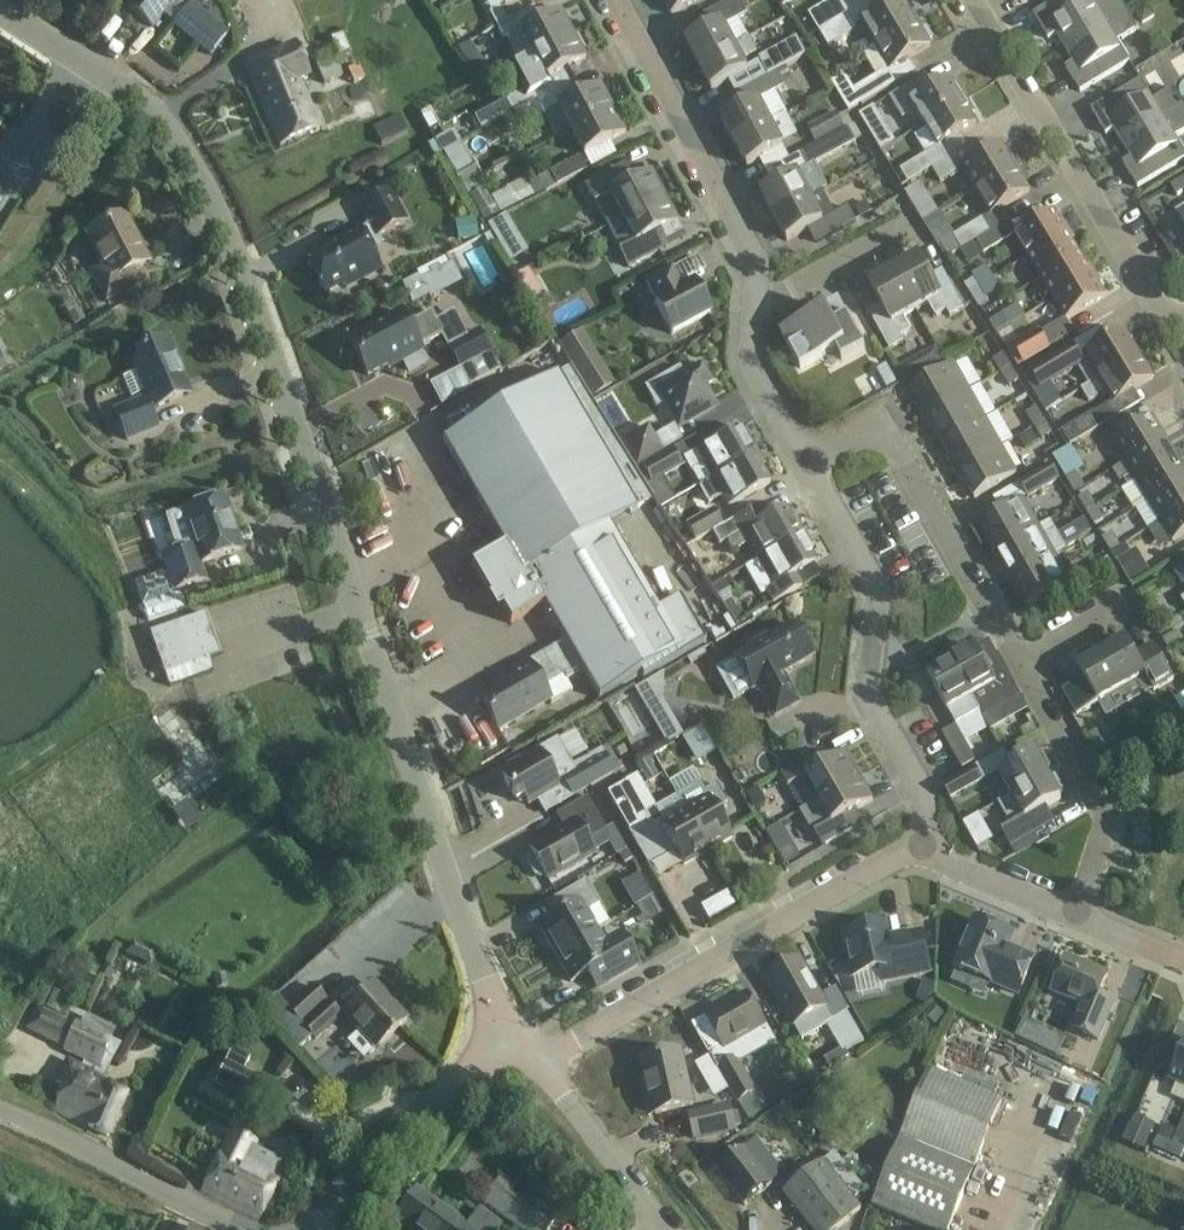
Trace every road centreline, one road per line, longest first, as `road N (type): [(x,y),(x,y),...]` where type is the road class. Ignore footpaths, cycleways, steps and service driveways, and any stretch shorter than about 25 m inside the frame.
road 1 (residential): [(506,1032),(206,183),(172,127),(137,93),(0,5)]
road 2 (residential): [(538,1061),(925,840)]
road 3 (residential): [(925,840),(915,782),(863,683),(881,595),(804,461)]
road 4 (residential): [(1183,323),(1156,303),(969,0)]
road 5 (residential): [(804,461),(880,420),(1023,663)]
road 6 (residential): [(755,306),(757,259),(619,0)]
road 7 (residential): [(1023,663),(1110,818),(1078,912)]
road 8 (residential): [(312,1229),(371,1159),(506,1032)]
road 9 (tertiary): [(247,1229),(0,1112)]
road 10 (residential): [(664,1229),(538,1061)]
road 11 (residential): [(755,306),(910,224)]
road 12 (residential): [(804,461),(748,361),(755,306)]
road 13 (residential): [(1078,912),(925,840)]
road 14 (residential): [(1128,602),(1023,663)]

